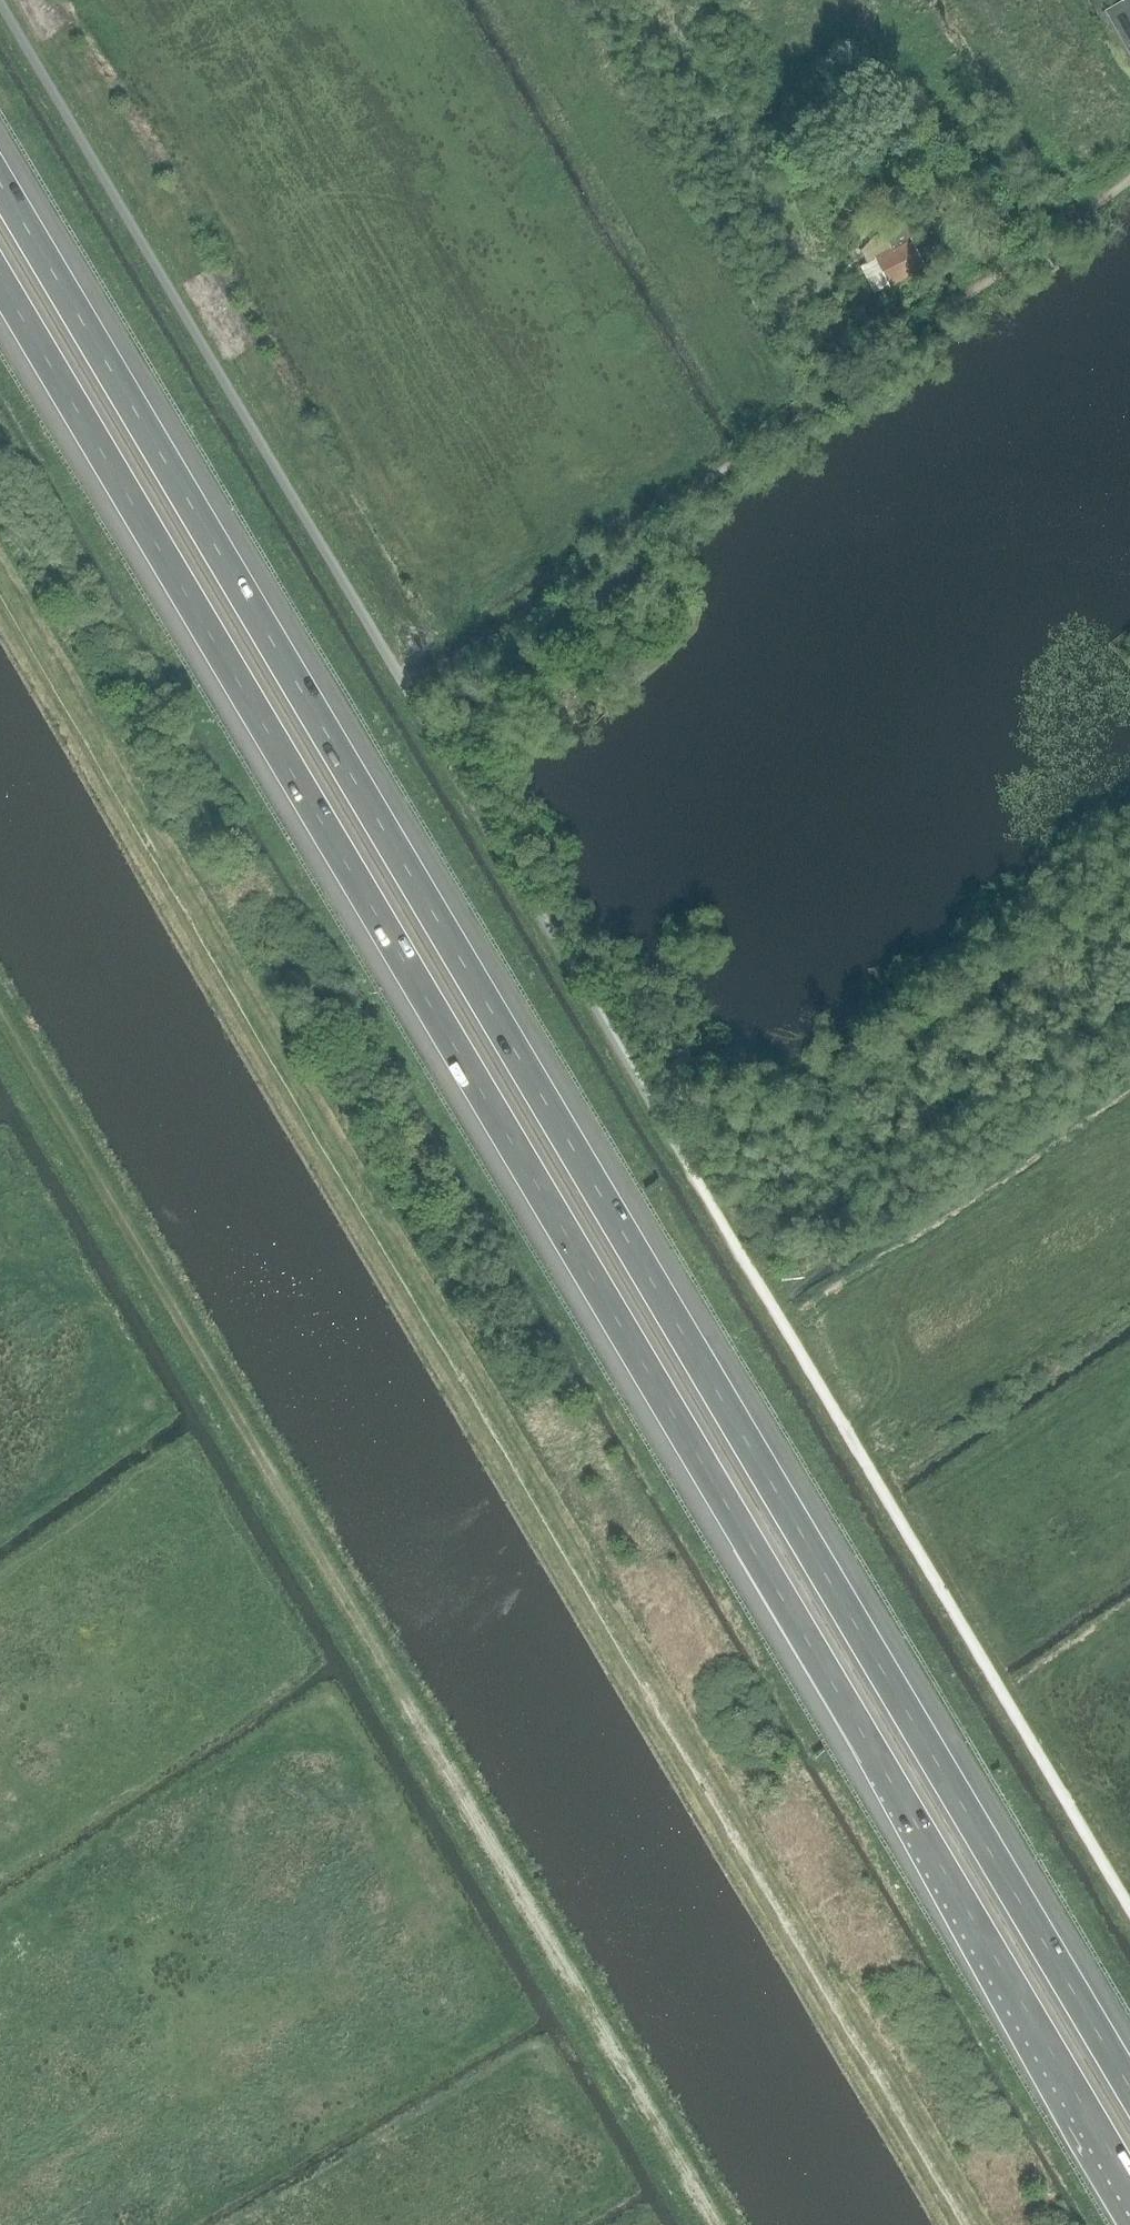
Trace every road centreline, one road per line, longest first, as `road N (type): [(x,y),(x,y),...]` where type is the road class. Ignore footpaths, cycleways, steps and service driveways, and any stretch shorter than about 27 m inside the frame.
road 1 (motorway): [(1129,2087),(0,186)]
road 2 (motorway): [(0,287),(1129,2182)]
road 3 (track): [(0,999),(721,2224)]
road 4 (track): [(409,692),(1129,185)]

